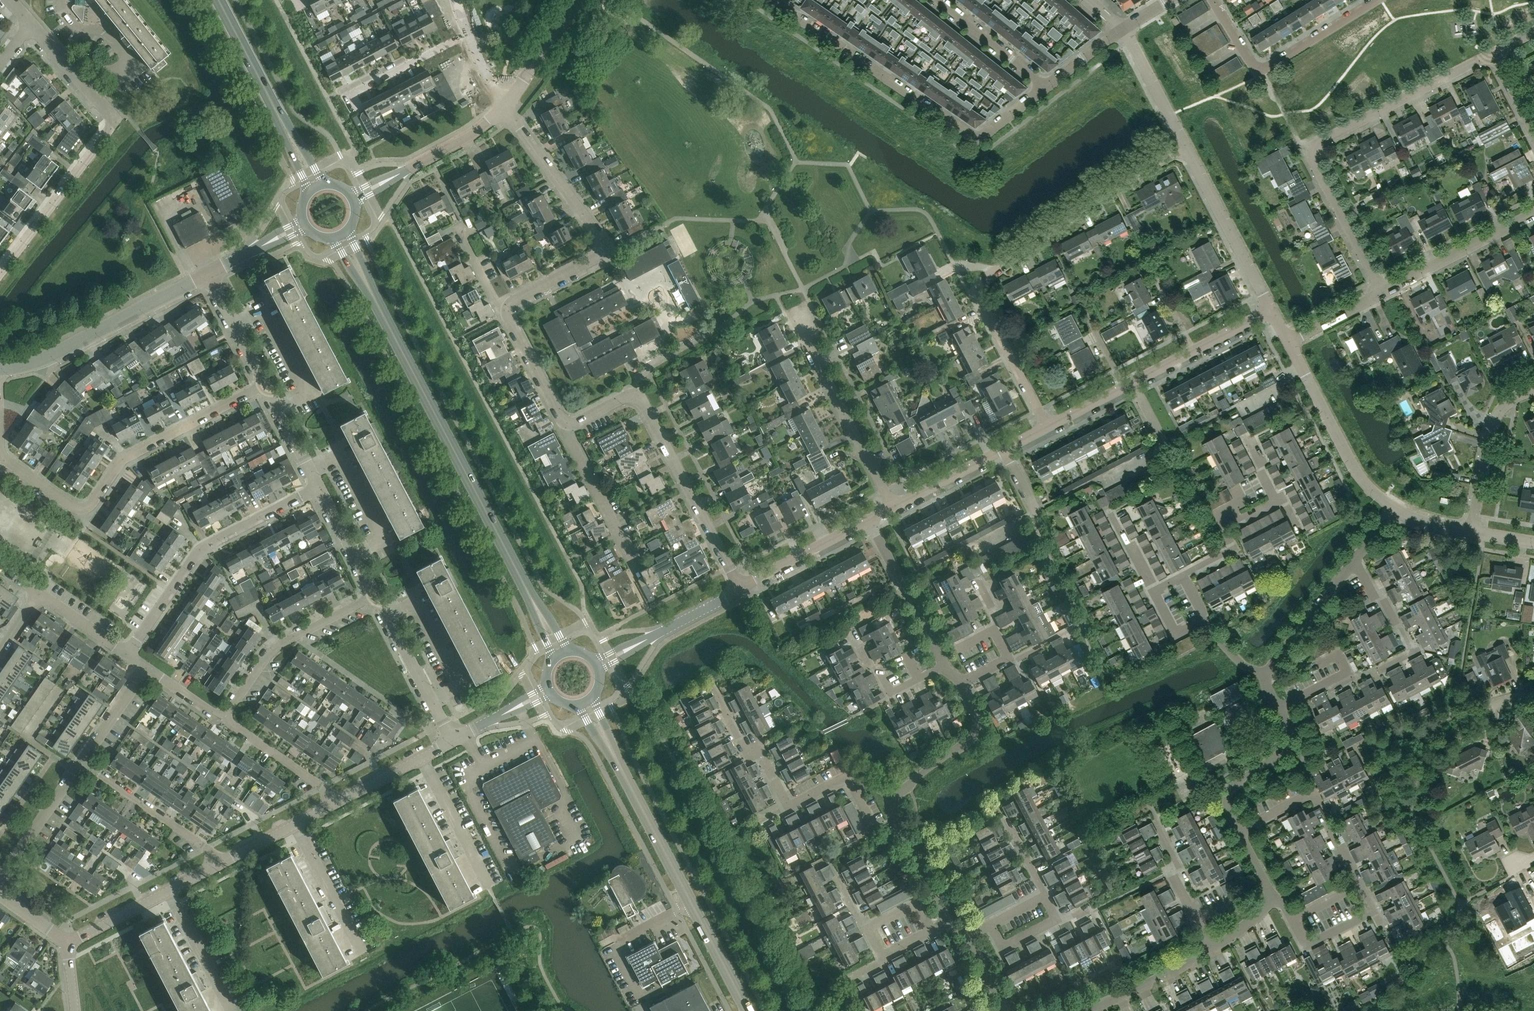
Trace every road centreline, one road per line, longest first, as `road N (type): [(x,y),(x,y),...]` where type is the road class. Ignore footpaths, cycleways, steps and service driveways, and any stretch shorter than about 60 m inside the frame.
road 1 (secondary): [(334,240),(553,660)]
road 2 (secondary): [(566,653),(346,234)]
road 3 (residential): [(1047,430),(973,285),(1095,197),(1184,146)]
road 4 (residential): [(1376,292),(1308,154),(1314,143),(1491,53)]
road 5 (secondary): [(752,1010),(592,700)]
road 6 (secondary): [(579,707),(743,1010)]
road 7 (unclassified): [(774,0),(976,140),(1044,90)]
road 8 (residential): [(265,387),(138,449),(82,509),(0,447)]
road 9 (residential): [(0,274),(116,120),(28,26)]
road 10 (unclassified): [(501,308),(607,250),(605,237),(503,108)]
road 11 (residential): [(741,591),(640,399),(564,422)]
road 12 (residential): [(125,654),(205,547),(318,487)]
road 13 (tertiary): [(209,273),(65,352),(0,370)]
road 14 (residential): [(1212,0),(1260,70),(1378,0)]
road 15 (secondary): [(212,0),(309,193)]
road 16 (residential): [(893,511),(801,318)]
road 17 (secondary): [(322,186),(220,0)]
road 18 (residential): [(855,780),(842,778),(787,806),(716,693)]
road 19 (residential): [(224,721),(271,652),(374,596)]
road 20 (unclassified): [(1393,507),(1352,469),(1287,343)]
road 21 (residential): [(1360,885),(1314,792),(1240,832)]
road 22 (residential): [(1270,312),(1184,146)]
road 23 (unclassified): [(1376,292),(1533,212)]
road 24 (tertiary): [(353,200),(503,108)]
road 25 (residential): [(223,859),(84,759)]
road 26 (unclassified): [(453,743),(374,596)]
road 27 (unclassified): [(1469,531),(1495,417),(1533,386)]
road 28 (unclassified): [(597,668),(741,591)]
road 29 (residential): [(637,568),(564,422)]
road 30 (residential): [(944,666),(870,522)]
road 31 (residential): [(1240,832),(1226,795),(1290,745),(1279,709)]
road 32 (unclassified): [(0,890),(84,759)]
road 33 (residential): [(895,797),(975,733),(961,682)]
road 34 (unclassified): [(1133,384),(1270,312)]
road 35 (residential): [(362,954),(295,822)]
road 36 (residential): [(1380,670),(1412,652),(1354,559)]
road 37 (unclassified): [(741,591),(870,522)]
road 38 (residential): [(489,887),(423,760)]
road 39 (residential): [(1044,90),(933,0)]
road 40 (residential): [(1267,671),(1354,559)]
road 41 (residential): [(1085,1010),(1211,947)]
road 42 (residential): [(1100,478),(1164,445),(1133,384)]
road 43 (unclassified): [(340,800),(224,721)]
road 44 (residential): [(1183,575),(1233,548),(1222,529),(1277,502)]
road 45 (residential): [(233,1010),(168,886)]
road 46 (residential): [(344,97),(468,34)]
road 47 (residential): [(947,922),(893,819),(895,797)]
road 48 (residential): [(976,544),(1036,512),(1006,451)]
road 49 (residential): [(1184,146),(1123,28)]
road 50 (tertiary): [(503,108),(579,0)]
road 51 (residential): [(564,422),(501,308)]
road 52 (residential): [(1279,709),(1347,672),(1337,654),(1310,669)]
road 53 (unclassified): [(893,511),(1006,451)]
road 54 (unclassified): [(265,387),(209,273)]
road 55 (unclassified): [(374,596),(318,487)]

